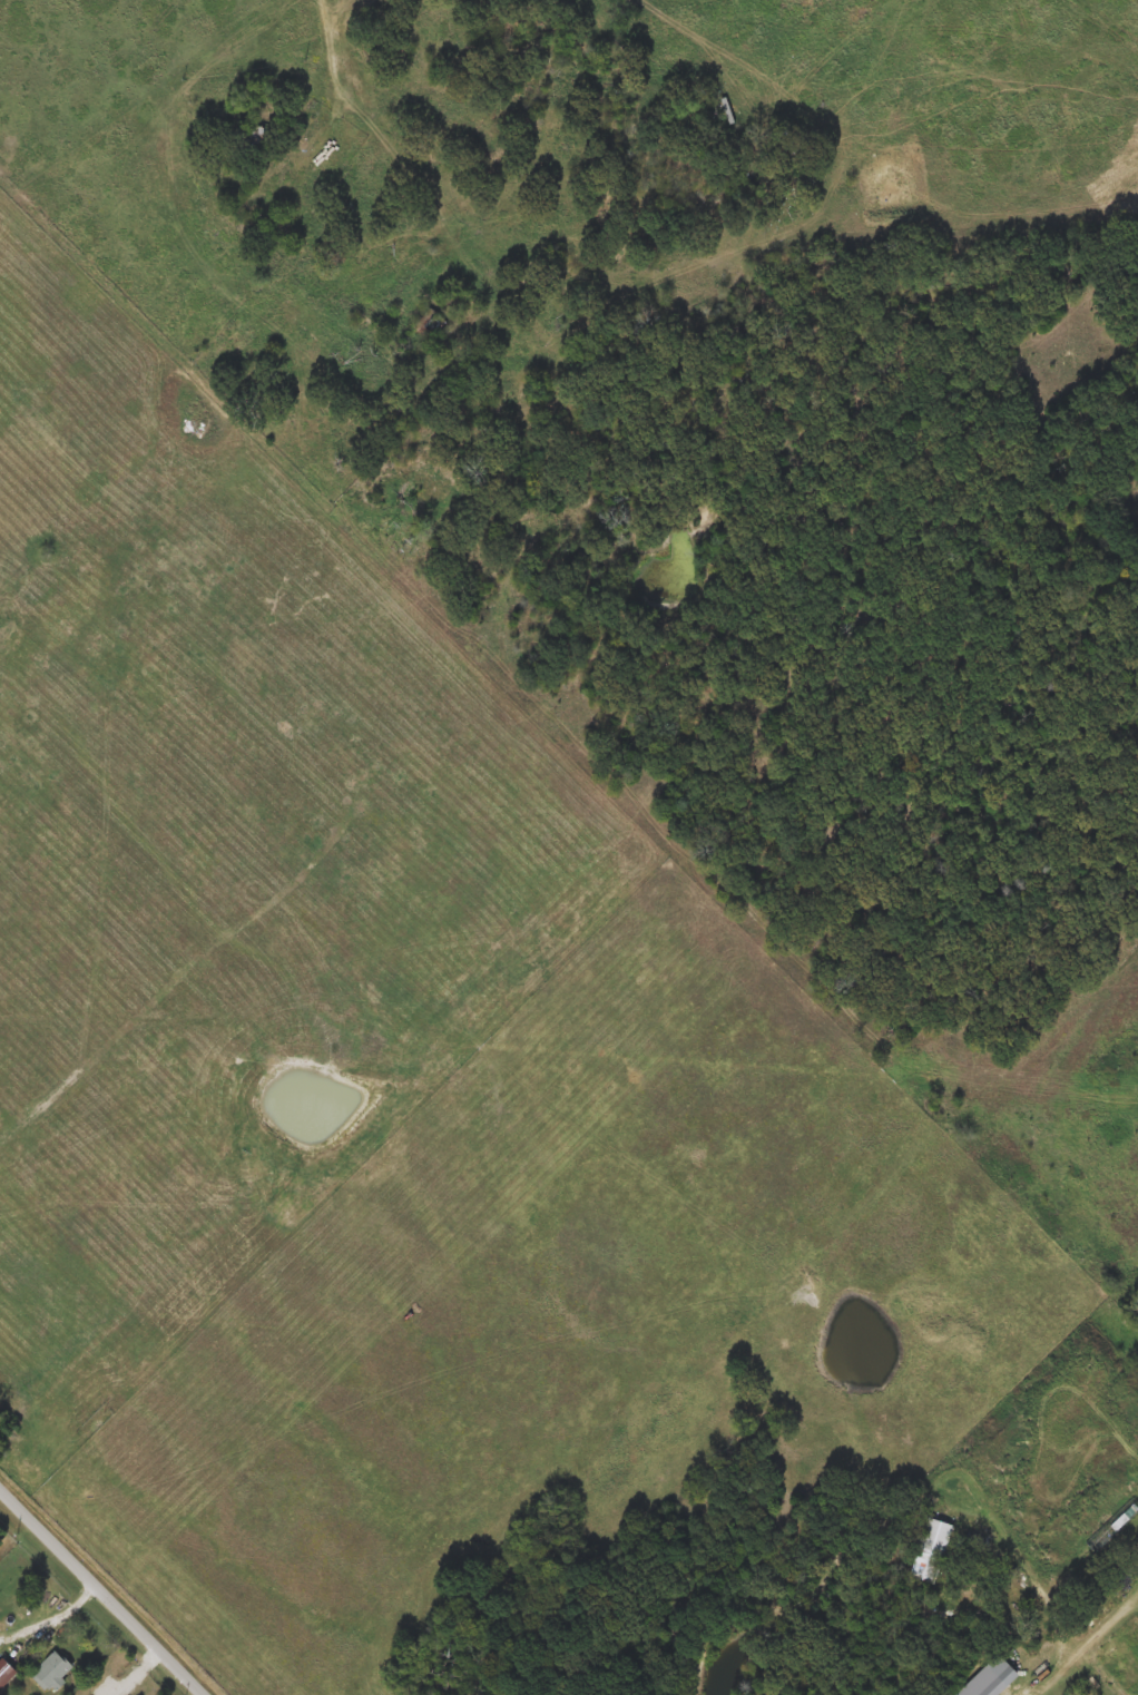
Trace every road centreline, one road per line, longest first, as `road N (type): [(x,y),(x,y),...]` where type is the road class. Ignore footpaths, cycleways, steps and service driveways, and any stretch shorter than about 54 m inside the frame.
road 1 (residential): [(206,1694),(0,1490)]

